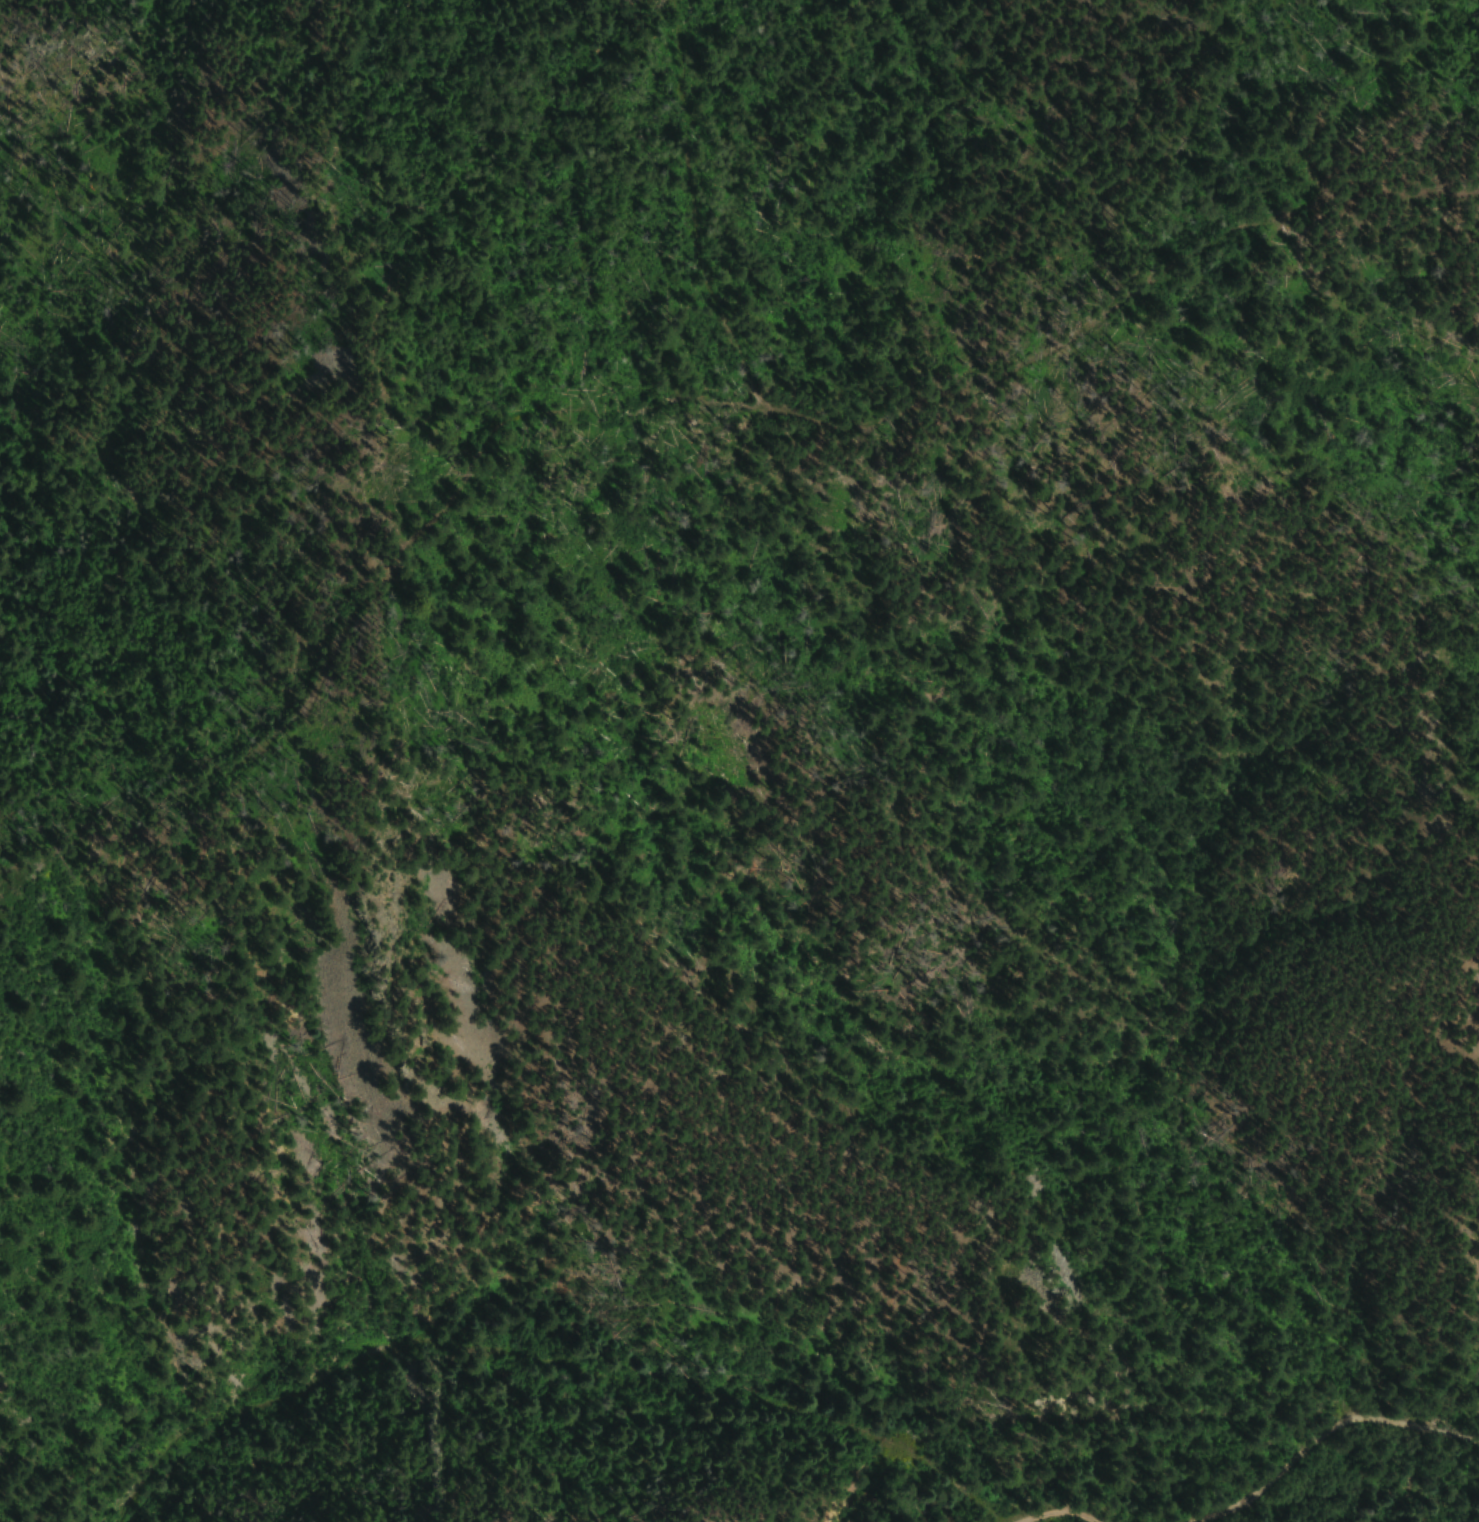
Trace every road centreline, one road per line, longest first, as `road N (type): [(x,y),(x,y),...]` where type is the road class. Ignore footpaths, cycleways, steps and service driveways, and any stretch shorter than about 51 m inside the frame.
road 1 (residential): [(1200,1521),(1345,1431),(1373,1428),(1478,1452)]

